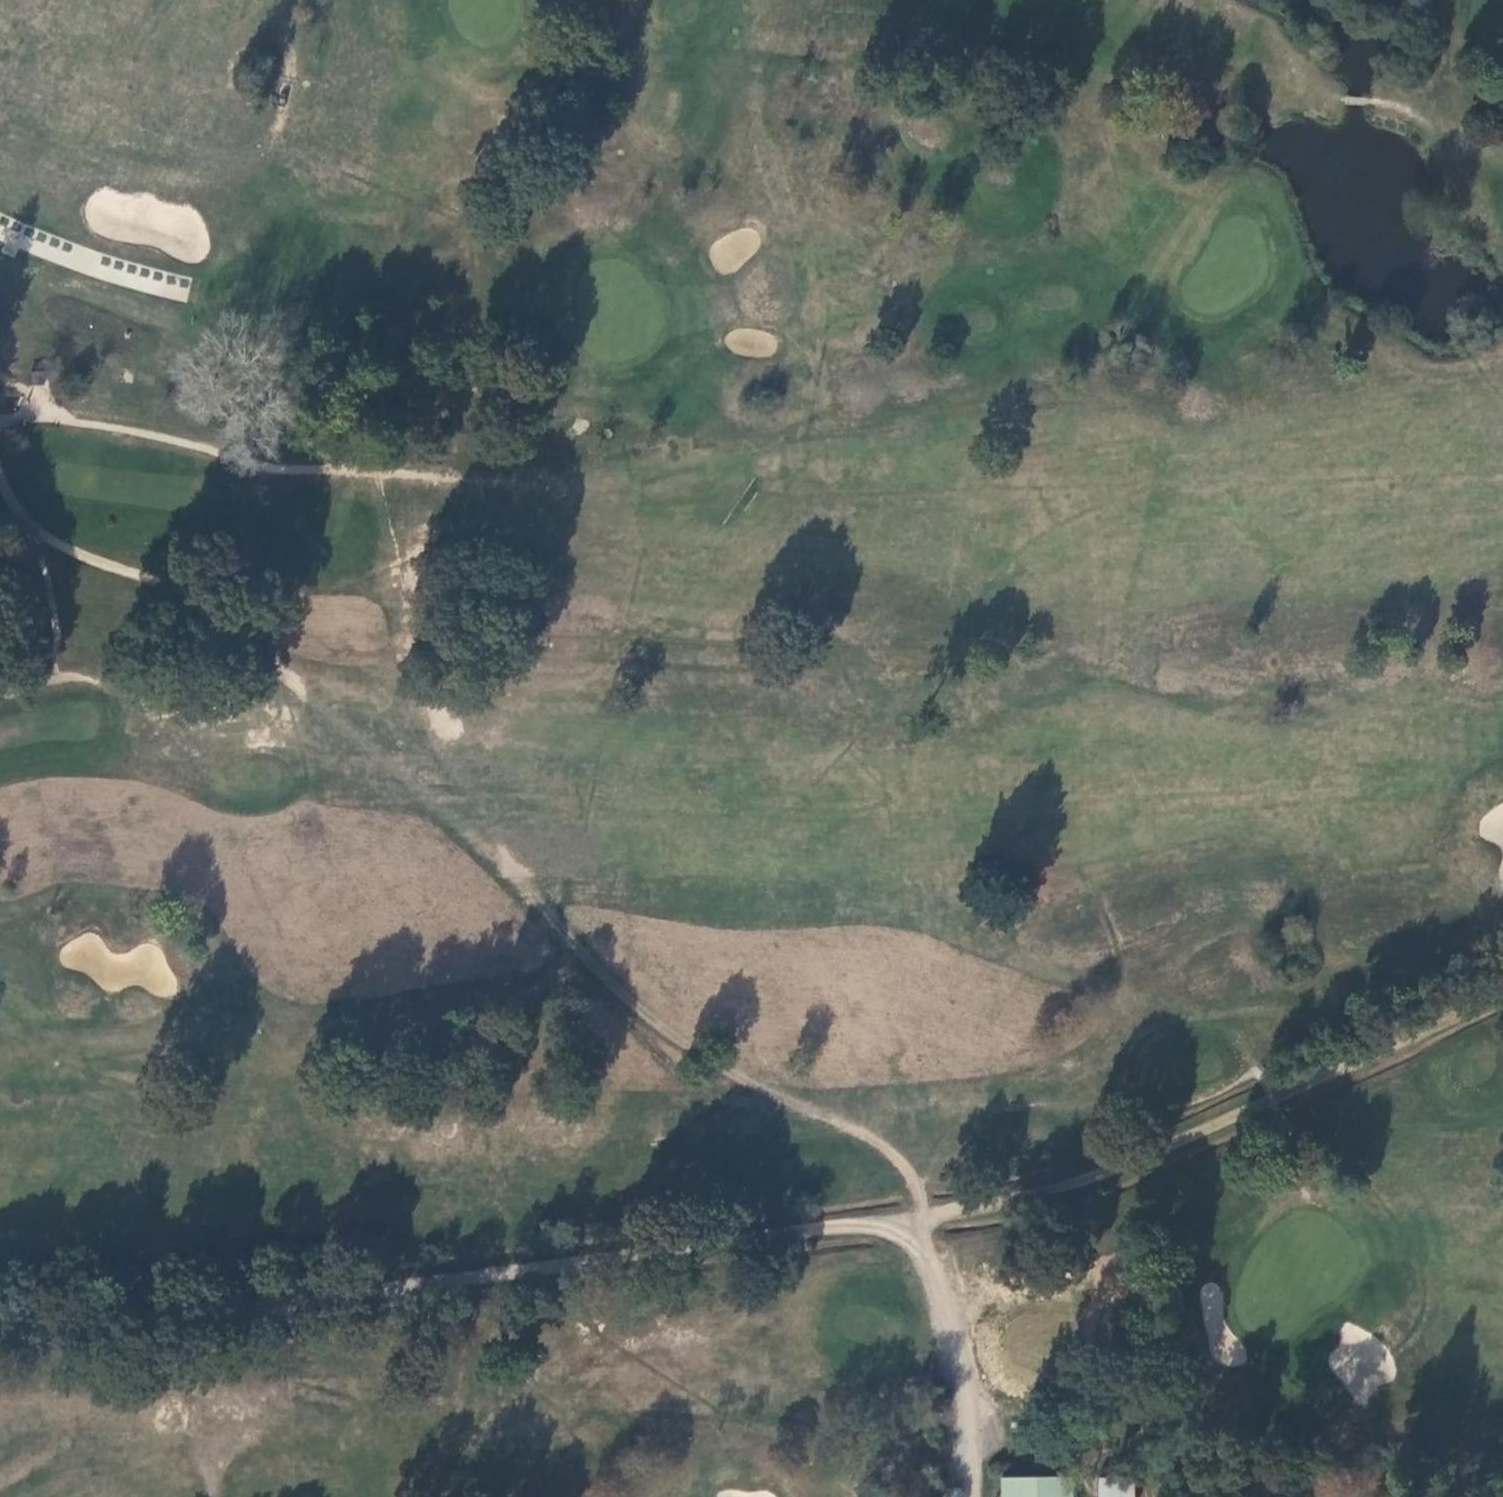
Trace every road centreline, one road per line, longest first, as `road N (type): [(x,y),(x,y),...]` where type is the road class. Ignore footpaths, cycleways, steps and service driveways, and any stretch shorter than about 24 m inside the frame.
road 1 (track): [(0,1318),(176,1309),(904,1219),(1041,1192),(1108,1170),(1502,990)]
road 2 (track): [(876,1223),(914,1241),(932,1268),(963,1383),(968,1496)]

